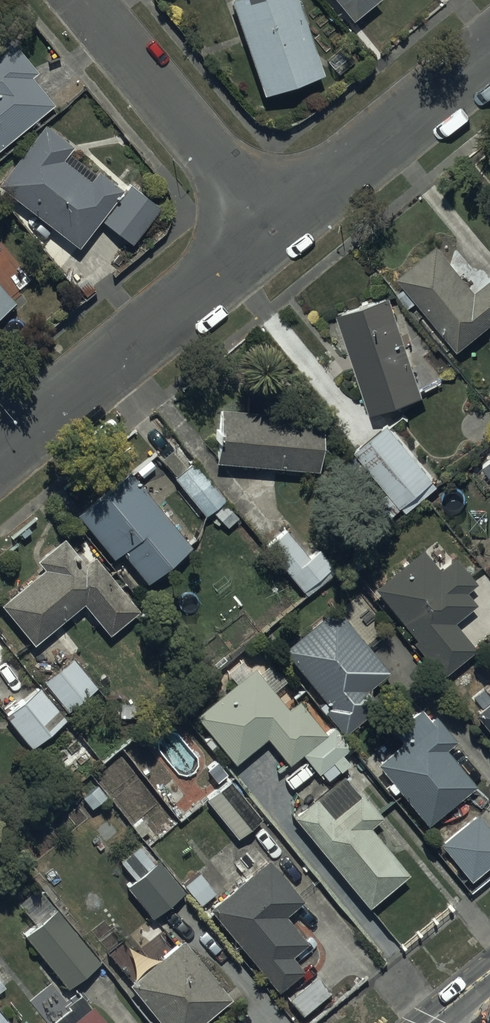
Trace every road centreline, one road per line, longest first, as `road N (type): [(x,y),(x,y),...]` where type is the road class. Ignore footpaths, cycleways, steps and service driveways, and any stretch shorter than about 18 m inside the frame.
road 1 (residential): [(271,224),(0,453)]
road 2 (residential): [(91,0),(271,224)]
road 3 (residential): [(489,47),(271,224)]

